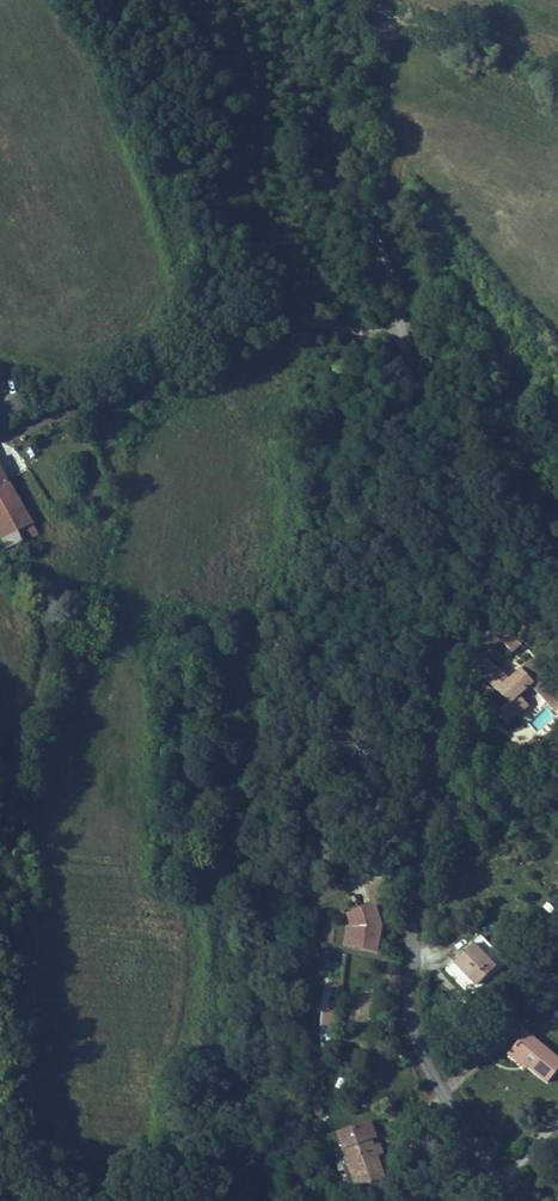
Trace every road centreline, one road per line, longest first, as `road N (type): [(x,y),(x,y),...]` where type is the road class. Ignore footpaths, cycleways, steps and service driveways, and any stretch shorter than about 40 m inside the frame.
road 1 (unclassified): [(397,329),(443,456),(451,508),(407,994),(411,1024),(433,1075),(515,1200)]
road 2 (track): [(50,592),(110,511),(119,478),(100,394)]
road 3 (track): [(0,806),(36,703),(50,592)]
road 4 (track): [(397,329),(406,297),(395,198),(407,153)]

